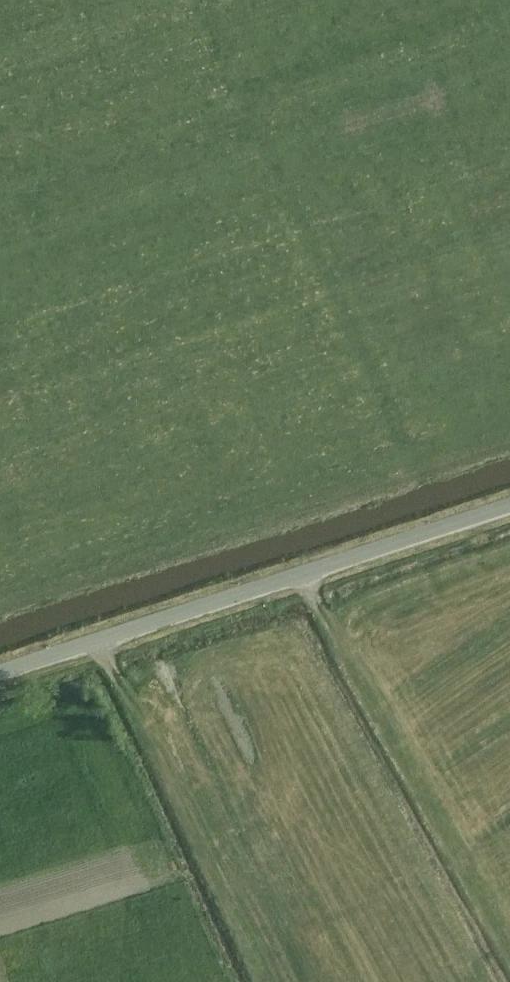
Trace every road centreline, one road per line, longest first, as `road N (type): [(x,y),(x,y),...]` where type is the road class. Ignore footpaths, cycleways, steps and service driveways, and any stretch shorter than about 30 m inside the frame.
road 1 (tertiary): [(509,502),(0,670)]

